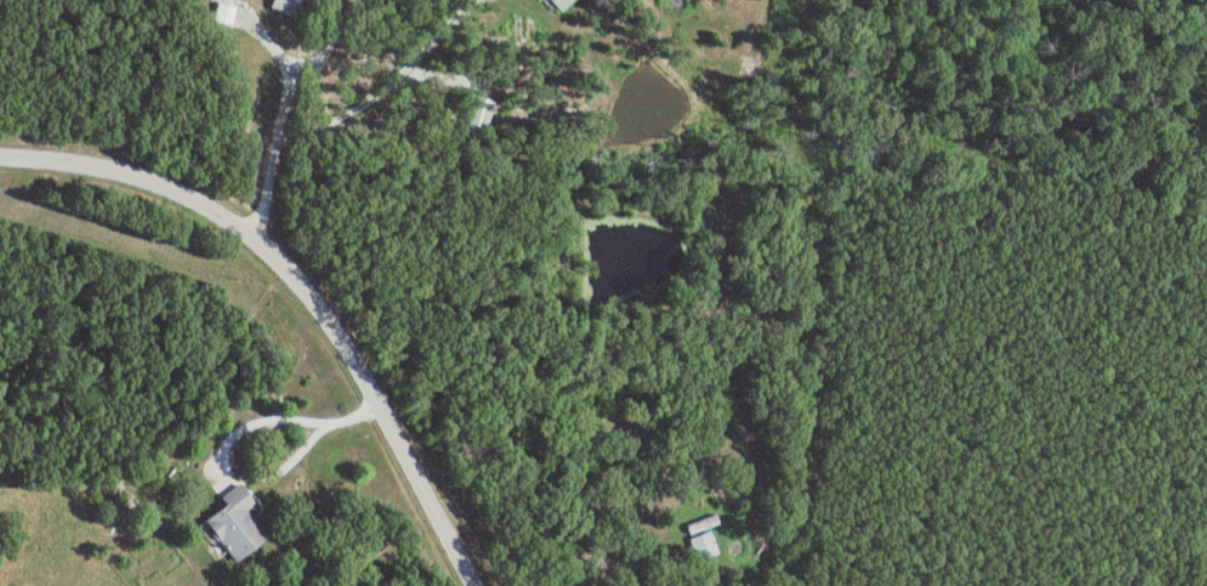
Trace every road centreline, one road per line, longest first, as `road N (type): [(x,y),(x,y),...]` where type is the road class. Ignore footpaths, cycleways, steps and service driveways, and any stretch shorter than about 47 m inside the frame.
road 1 (tertiary): [(475,585),(336,332),(255,240),(214,209),(144,177),(0,158)]
road 2 (residential): [(255,240),(298,41),(345,0)]

